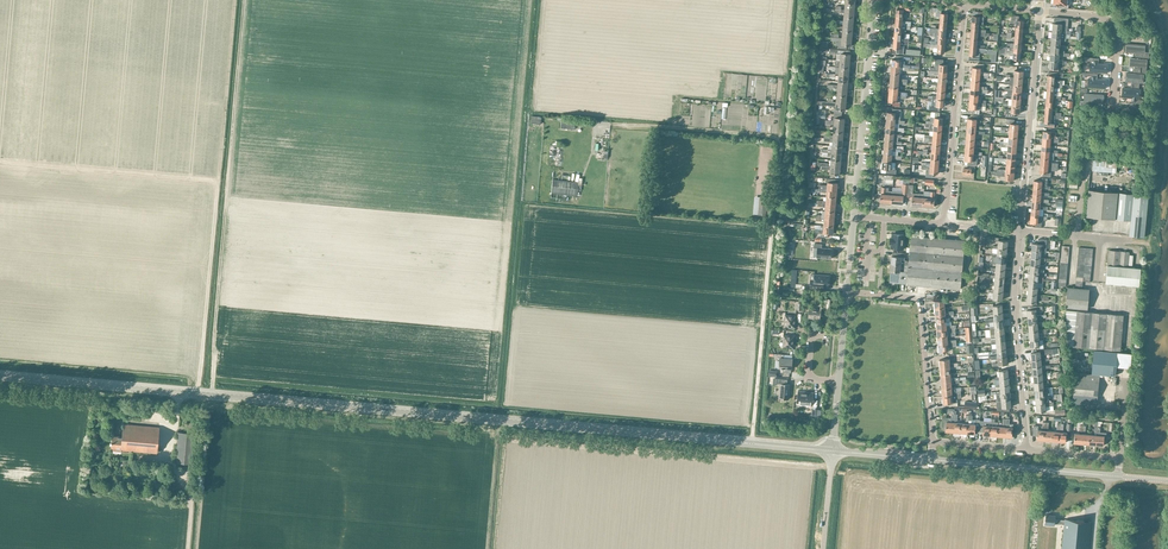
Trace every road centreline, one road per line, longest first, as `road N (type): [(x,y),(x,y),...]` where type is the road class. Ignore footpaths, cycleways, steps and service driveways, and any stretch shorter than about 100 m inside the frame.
road 1 (tertiary): [(832,450),(0,375)]
road 2 (track): [(784,86),(752,444)]
road 3 (residential): [(1020,231),(1040,10)]
road 4 (residential): [(944,224),(966,4)]
road 5 (residential): [(1027,448),(1016,311),(1020,231)]
road 6 (residential): [(853,216),(873,0)]
road 7 (residential): [(847,290),(920,297),(931,440)]
road 8 (tertiary): [(1117,476),(932,459)]
road 9 (residential): [(1040,10),(1111,21),(1118,38),(1114,100)]
road 10 (track): [(483,548),(494,420)]
road 11 (residential): [(1142,242),(1020,231)]

